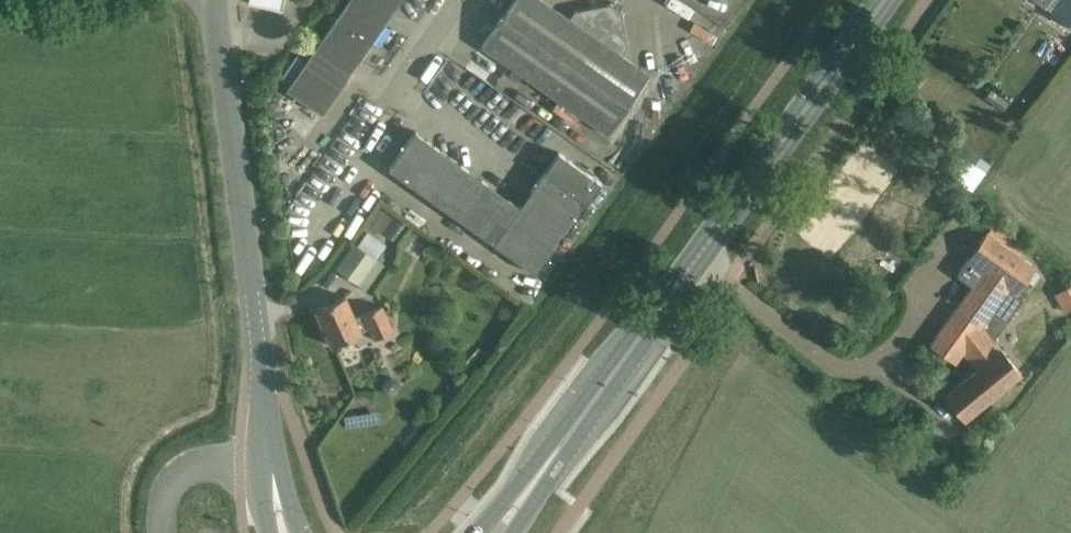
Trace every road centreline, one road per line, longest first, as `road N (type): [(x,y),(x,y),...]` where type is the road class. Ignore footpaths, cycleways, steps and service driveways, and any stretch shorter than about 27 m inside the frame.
road 1 (primary): [(556,449),(881,0)]
road 2 (unclassified): [(266,449),(218,0)]
road 3 (unclassified): [(266,449),(184,468),(166,489),(162,532)]
road 4 (residential): [(386,107),(458,0)]

